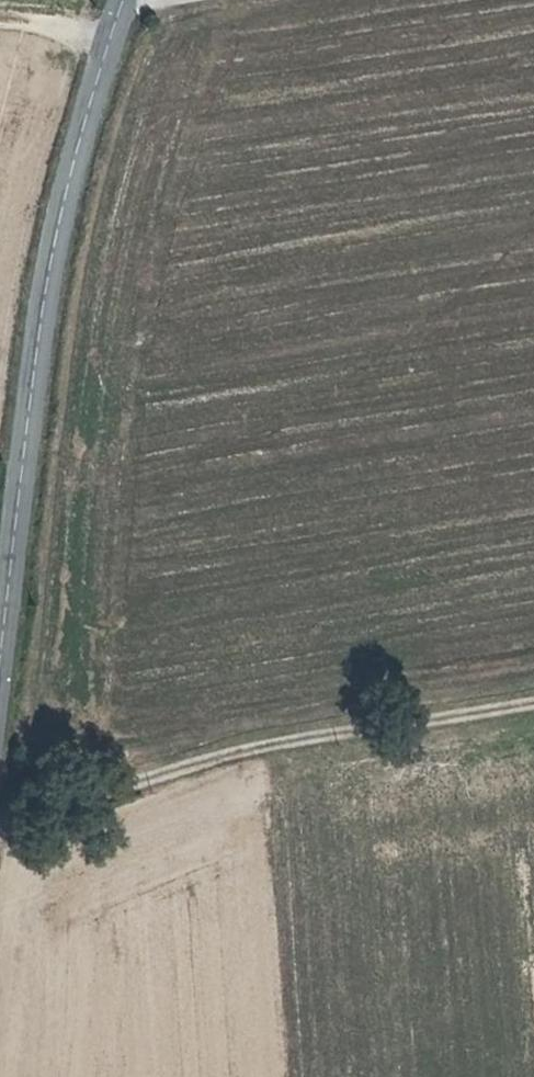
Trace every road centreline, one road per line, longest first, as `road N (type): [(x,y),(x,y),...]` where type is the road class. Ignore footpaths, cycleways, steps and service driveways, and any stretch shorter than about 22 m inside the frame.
road 1 (secondary): [(0,689),(35,387),(113,40),(129,0)]
road 2 (track): [(0,827),(264,747),(533,700)]

